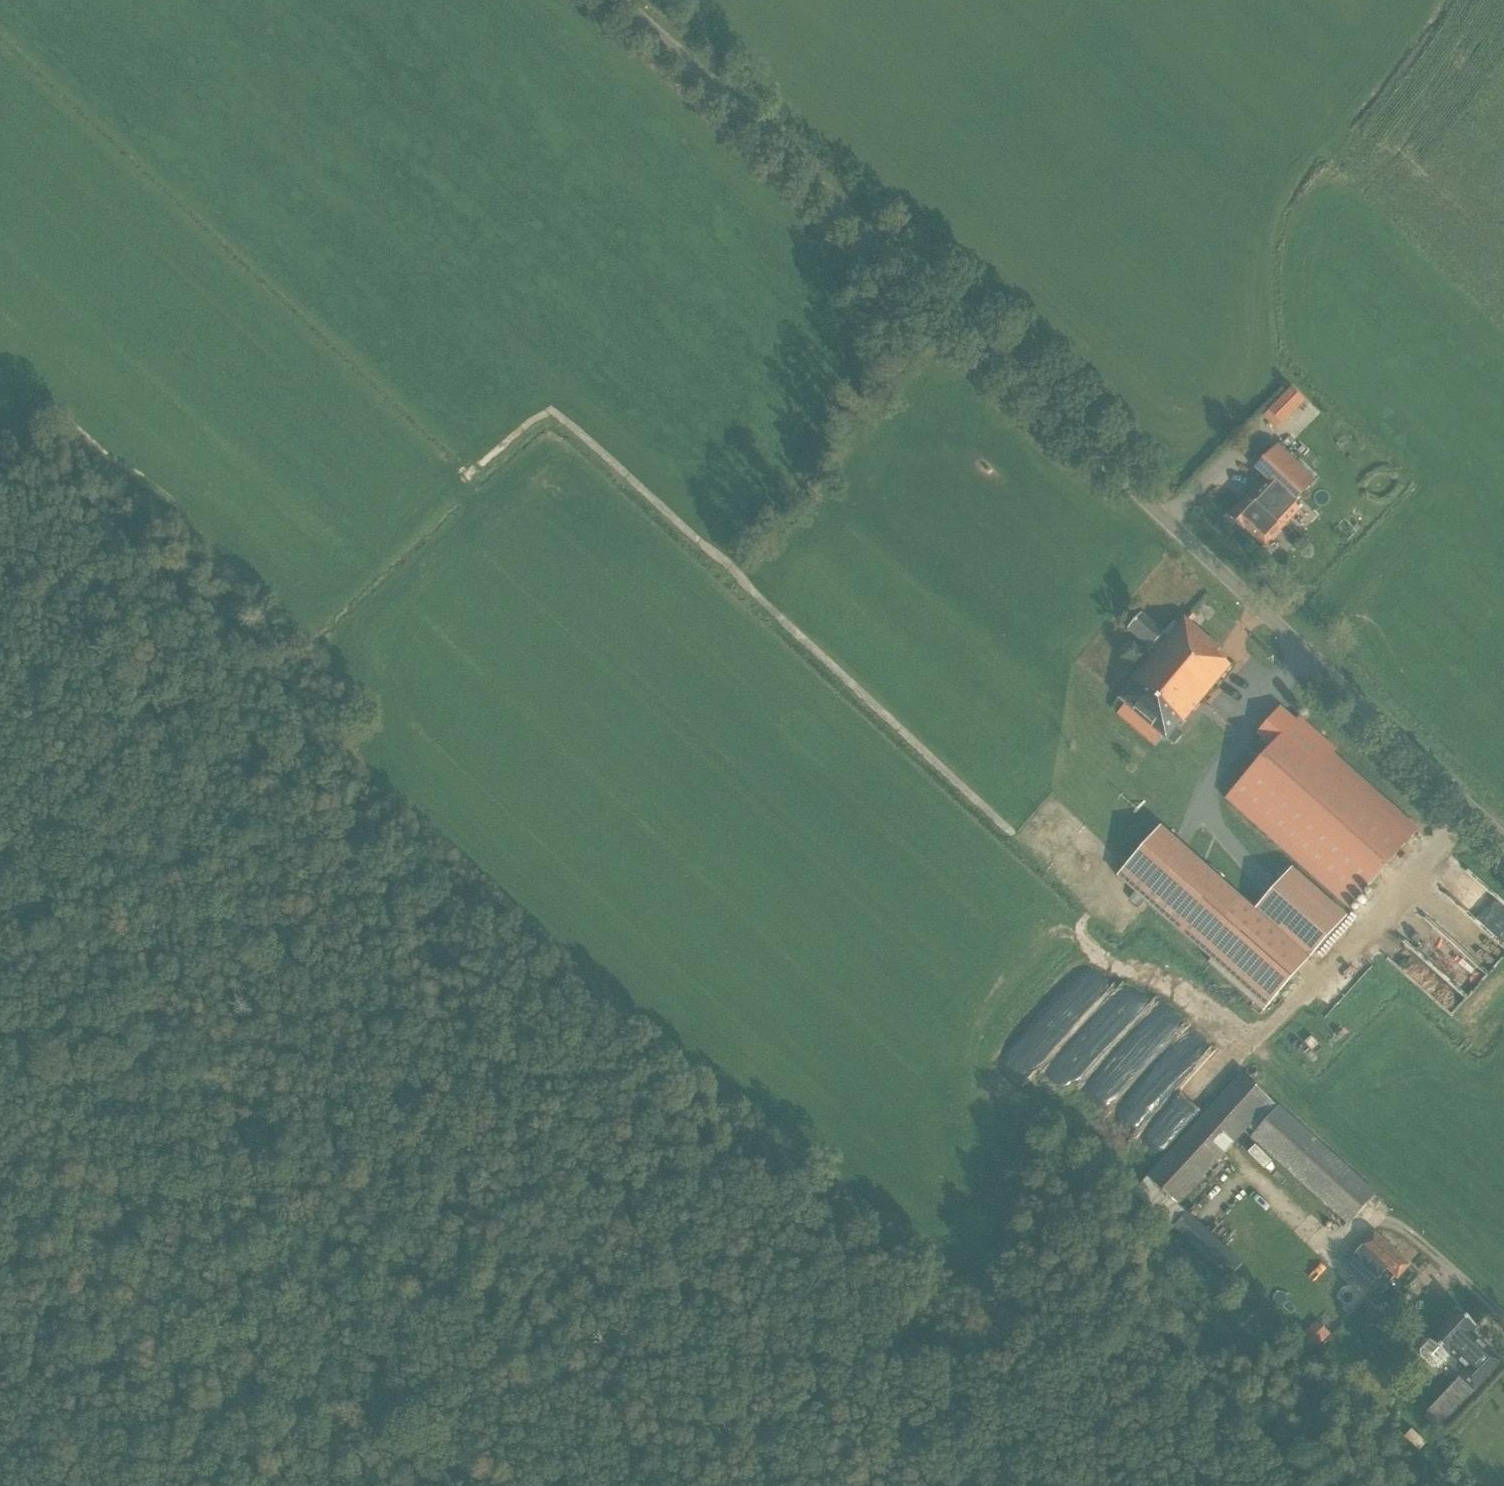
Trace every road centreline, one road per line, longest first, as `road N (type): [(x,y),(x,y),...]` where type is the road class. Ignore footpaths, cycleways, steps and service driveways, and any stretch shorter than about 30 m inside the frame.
road 1 (unclassified): [(1503,839),(621,0)]

